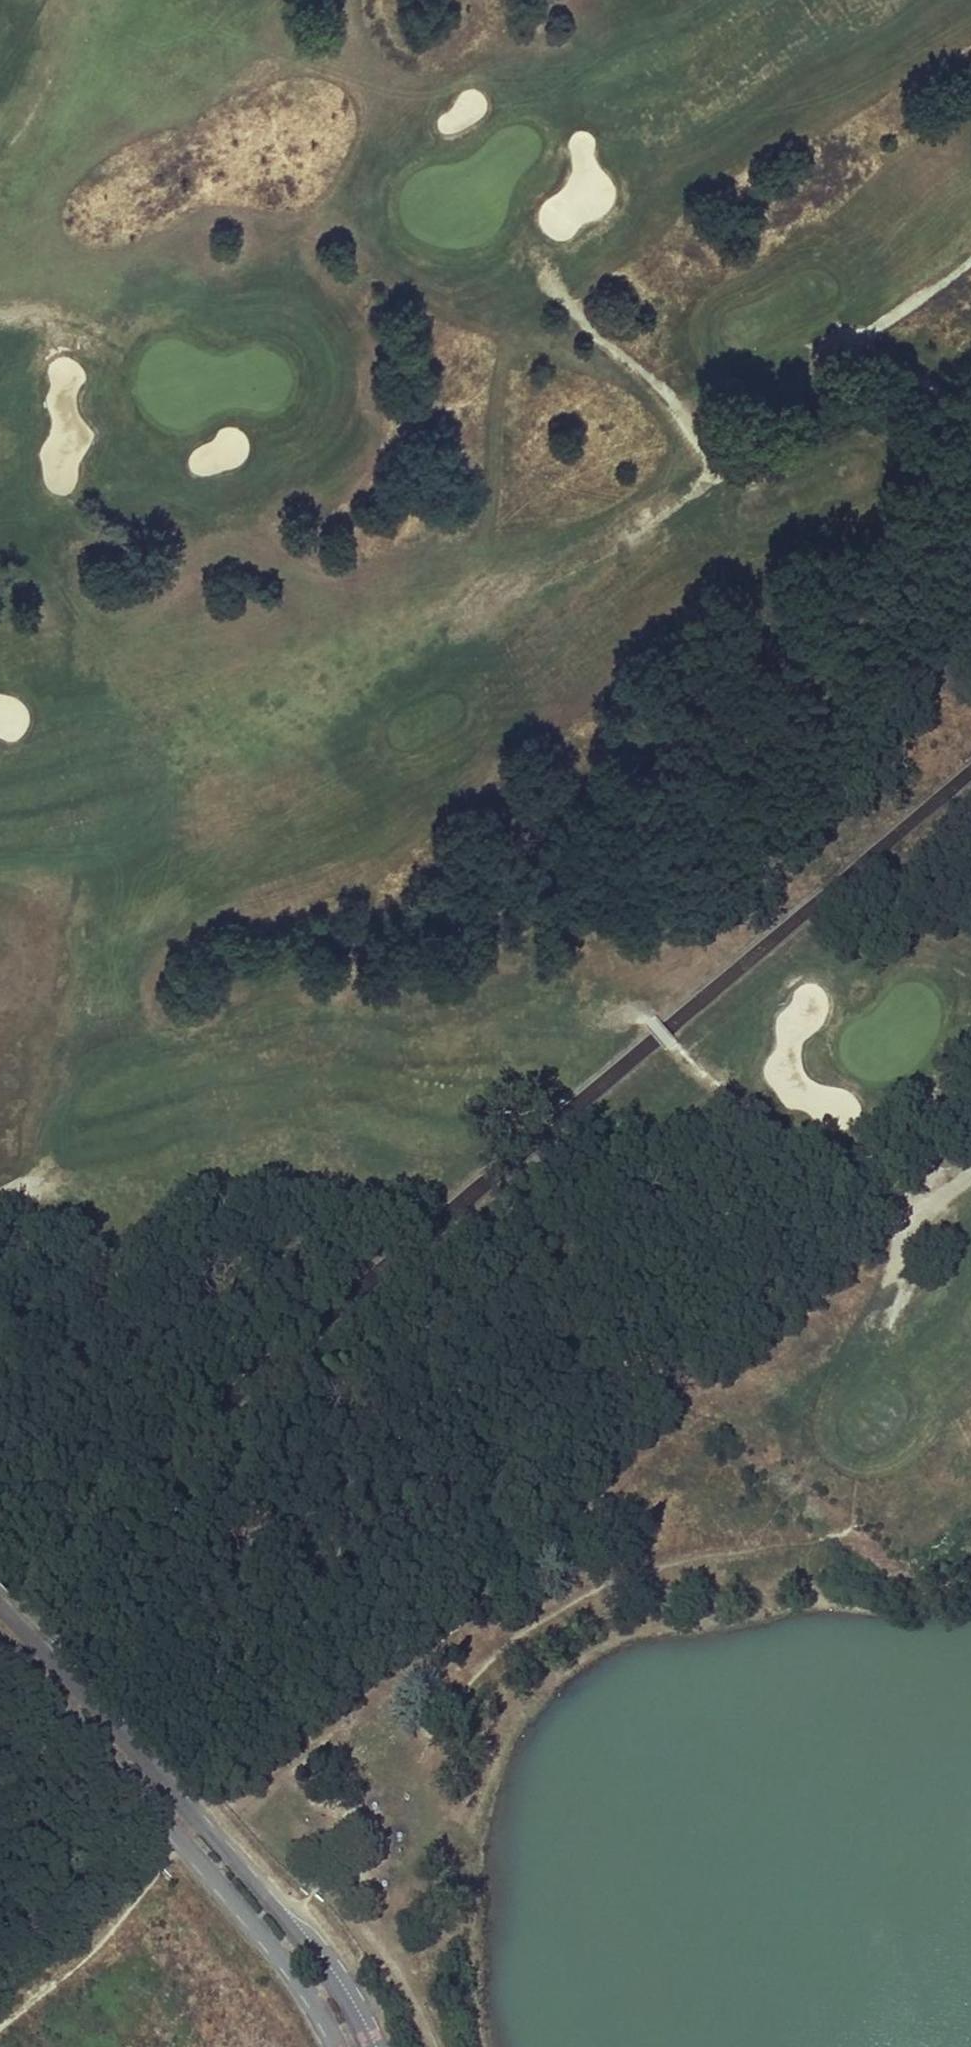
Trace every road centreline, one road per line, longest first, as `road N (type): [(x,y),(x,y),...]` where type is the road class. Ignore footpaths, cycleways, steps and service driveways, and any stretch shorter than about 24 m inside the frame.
road 1 (unclassified): [(369,2046),(284,1919),(0,1605)]
road 2 (unclassified): [(0,1642),(256,1922),(341,2046)]

